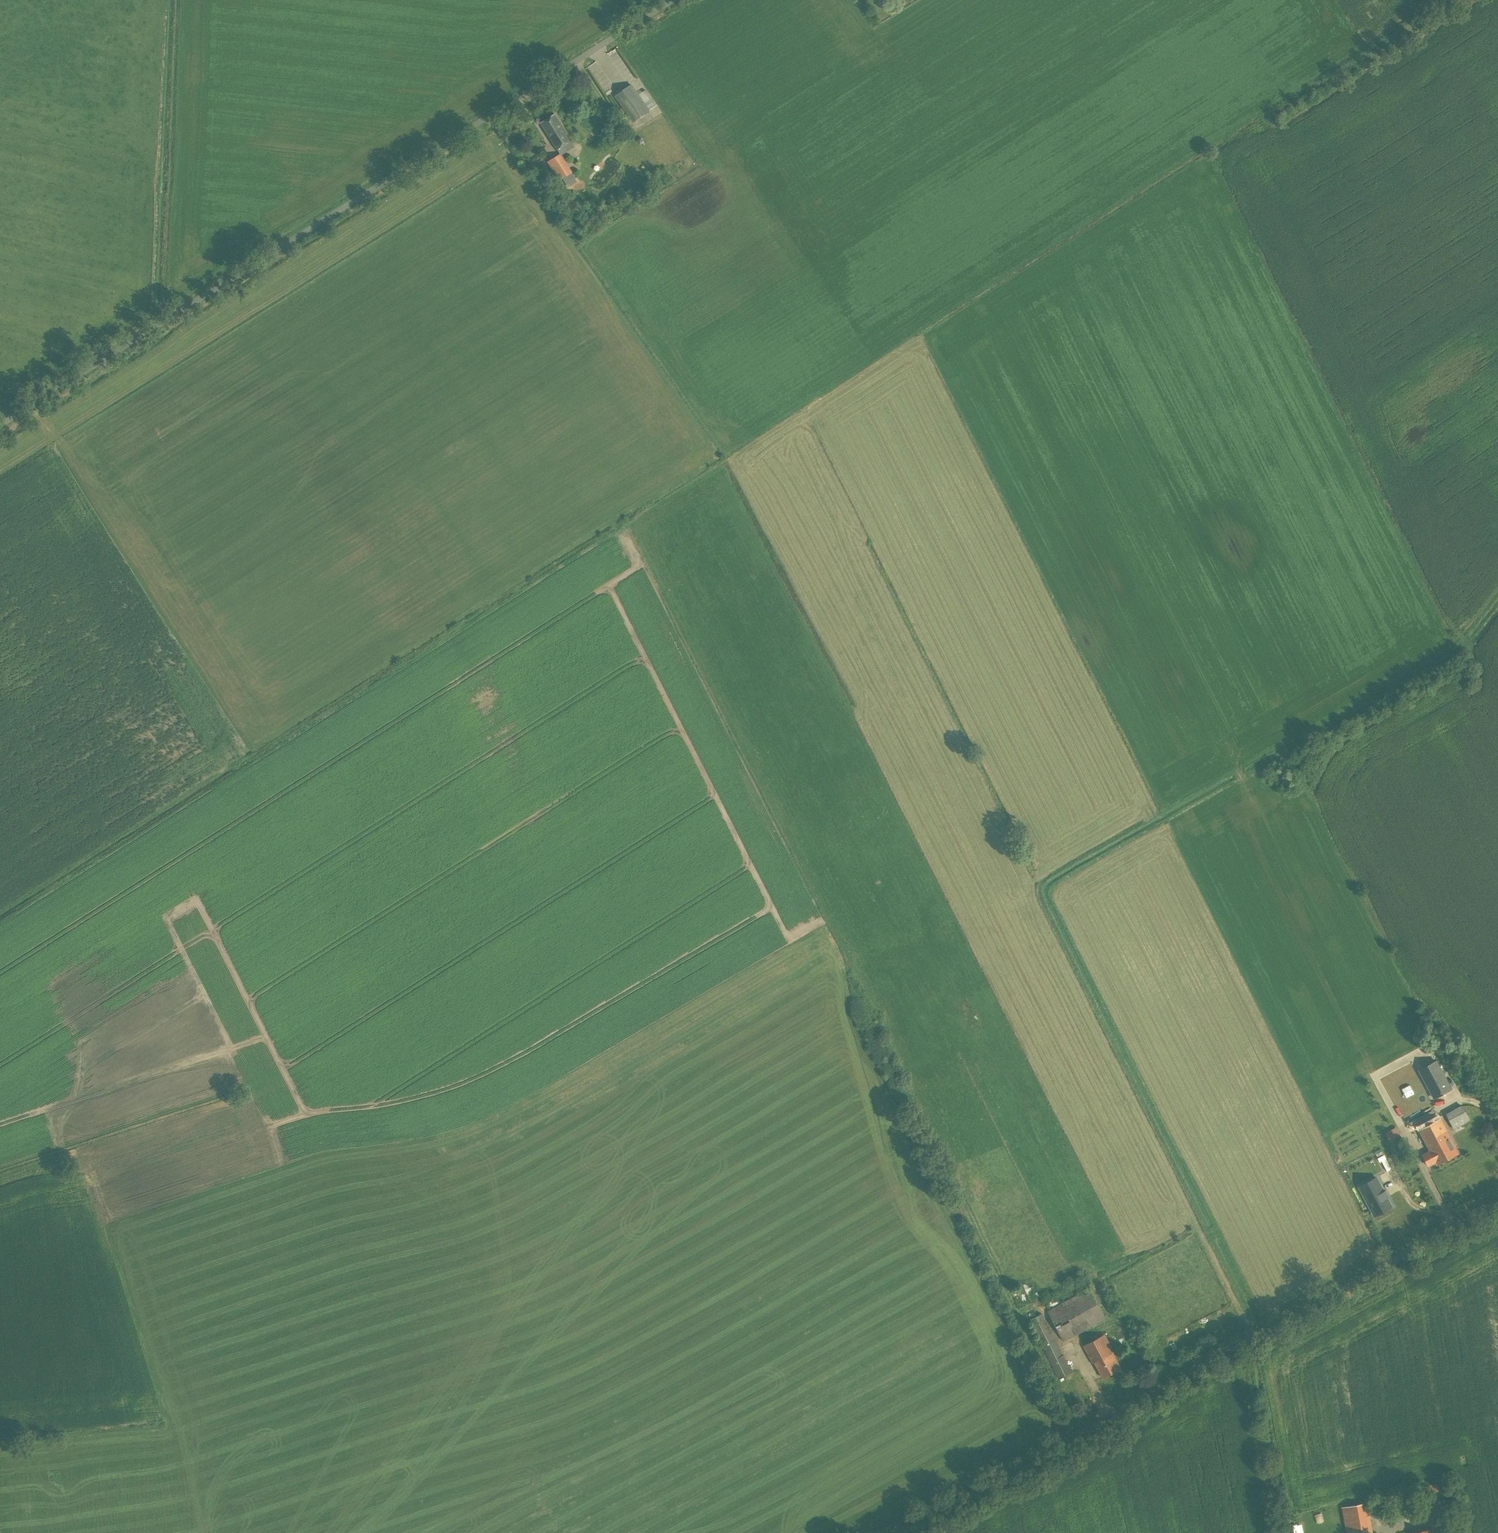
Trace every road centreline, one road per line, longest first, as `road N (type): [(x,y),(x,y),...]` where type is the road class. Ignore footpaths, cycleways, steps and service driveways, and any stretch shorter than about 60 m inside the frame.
road 1 (unclassified): [(672,0),(0,426)]
road 2 (unclassified): [(895,1532),(1497,1204)]
road 3 (track): [(0,1178),(388,1048)]

